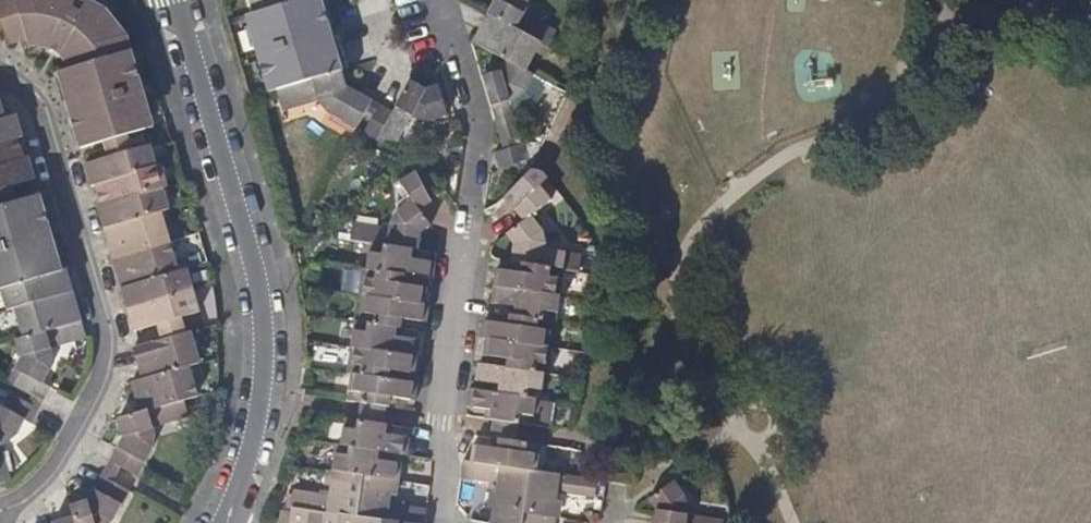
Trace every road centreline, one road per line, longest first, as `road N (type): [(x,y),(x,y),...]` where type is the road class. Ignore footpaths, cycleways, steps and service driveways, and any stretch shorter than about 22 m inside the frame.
road 1 (residential): [(229,522),(263,435),(274,346),(254,227),(185,0)]

